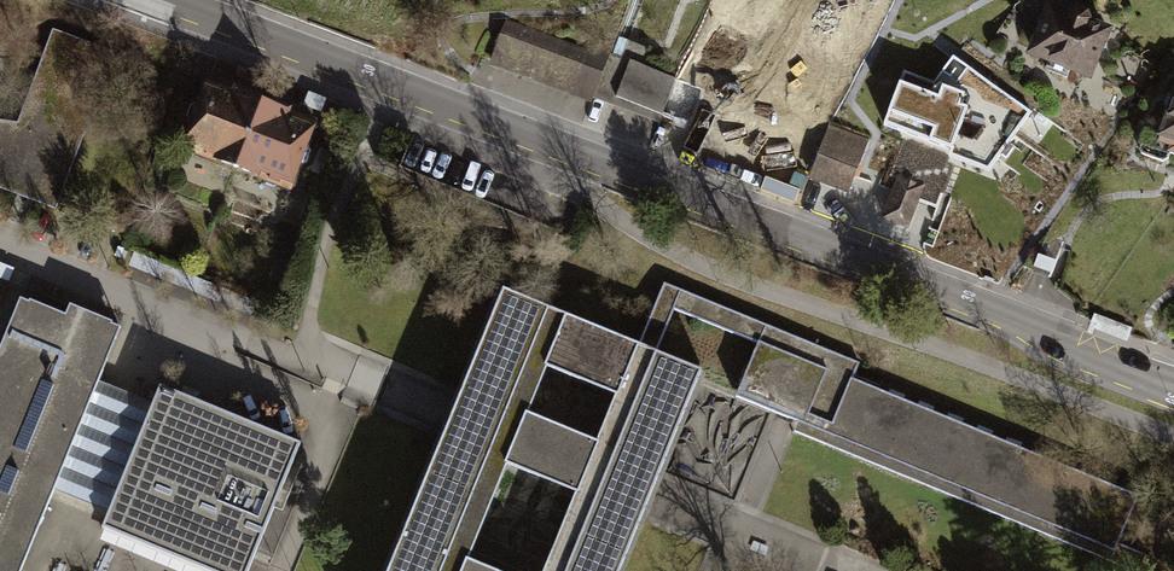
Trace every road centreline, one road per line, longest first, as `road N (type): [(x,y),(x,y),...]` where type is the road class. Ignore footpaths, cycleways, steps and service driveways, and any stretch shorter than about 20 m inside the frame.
road 1 (tertiary): [(178,0),(1173,384)]

